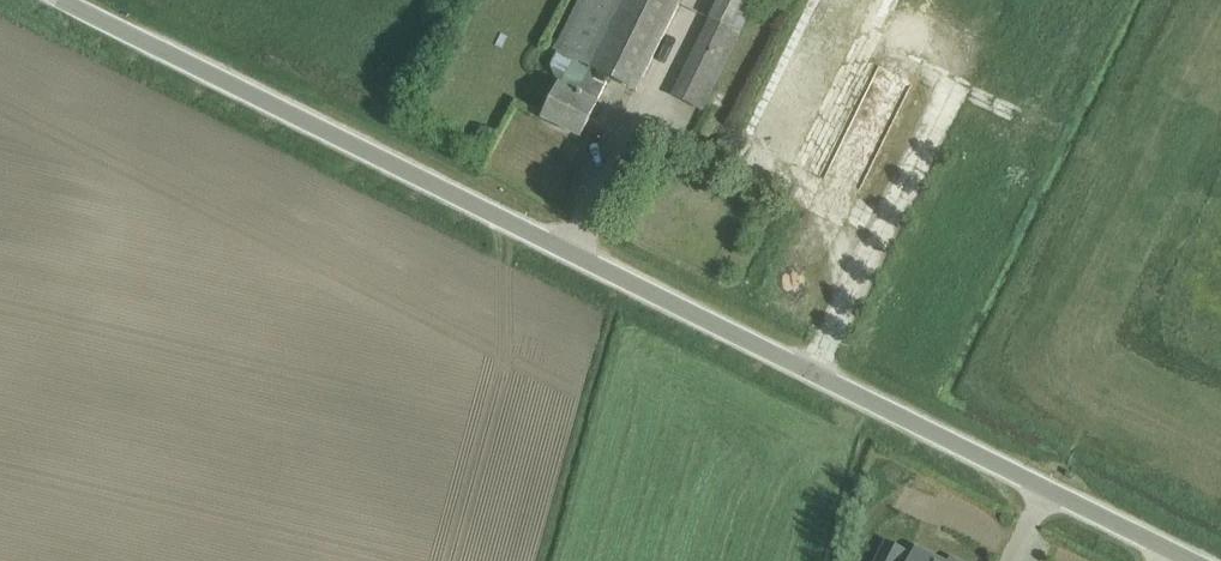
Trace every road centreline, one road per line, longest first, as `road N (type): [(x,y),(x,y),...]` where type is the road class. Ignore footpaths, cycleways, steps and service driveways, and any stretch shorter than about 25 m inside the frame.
road 1 (unclassified): [(1191,560),(60,0)]
road 2 (track): [(1220,31),(1092,296),(1087,358),(1137,401),(1220,442)]

